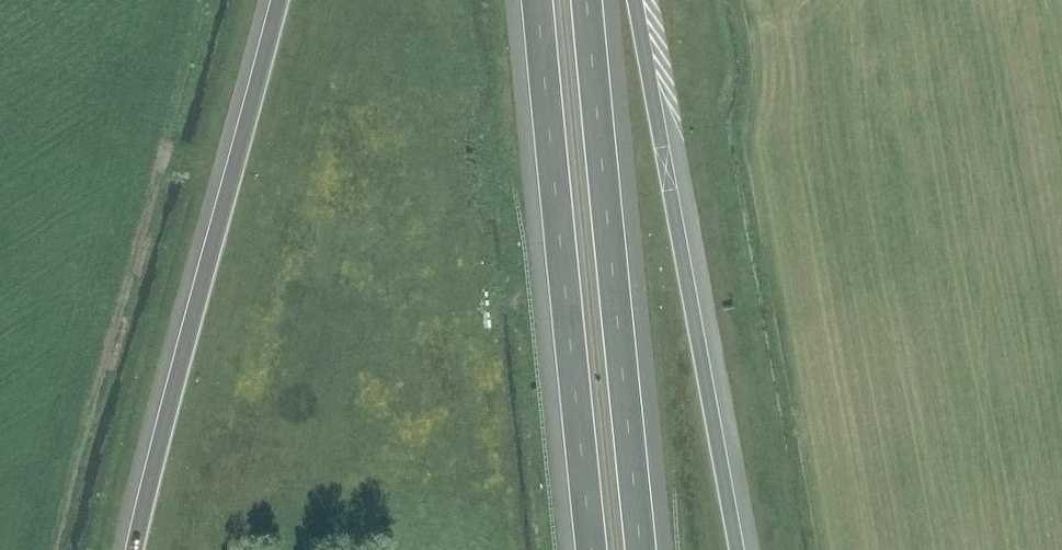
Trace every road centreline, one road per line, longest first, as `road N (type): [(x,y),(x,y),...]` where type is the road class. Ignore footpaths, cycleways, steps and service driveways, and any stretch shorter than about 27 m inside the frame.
road 1 (trunk): [(281,0),(136,549)]
road 2 (trunk): [(742,549),(635,0)]
road 3 (motorway): [(644,549),(589,0)]
road 4 (motorway): [(538,0),(589,549)]

